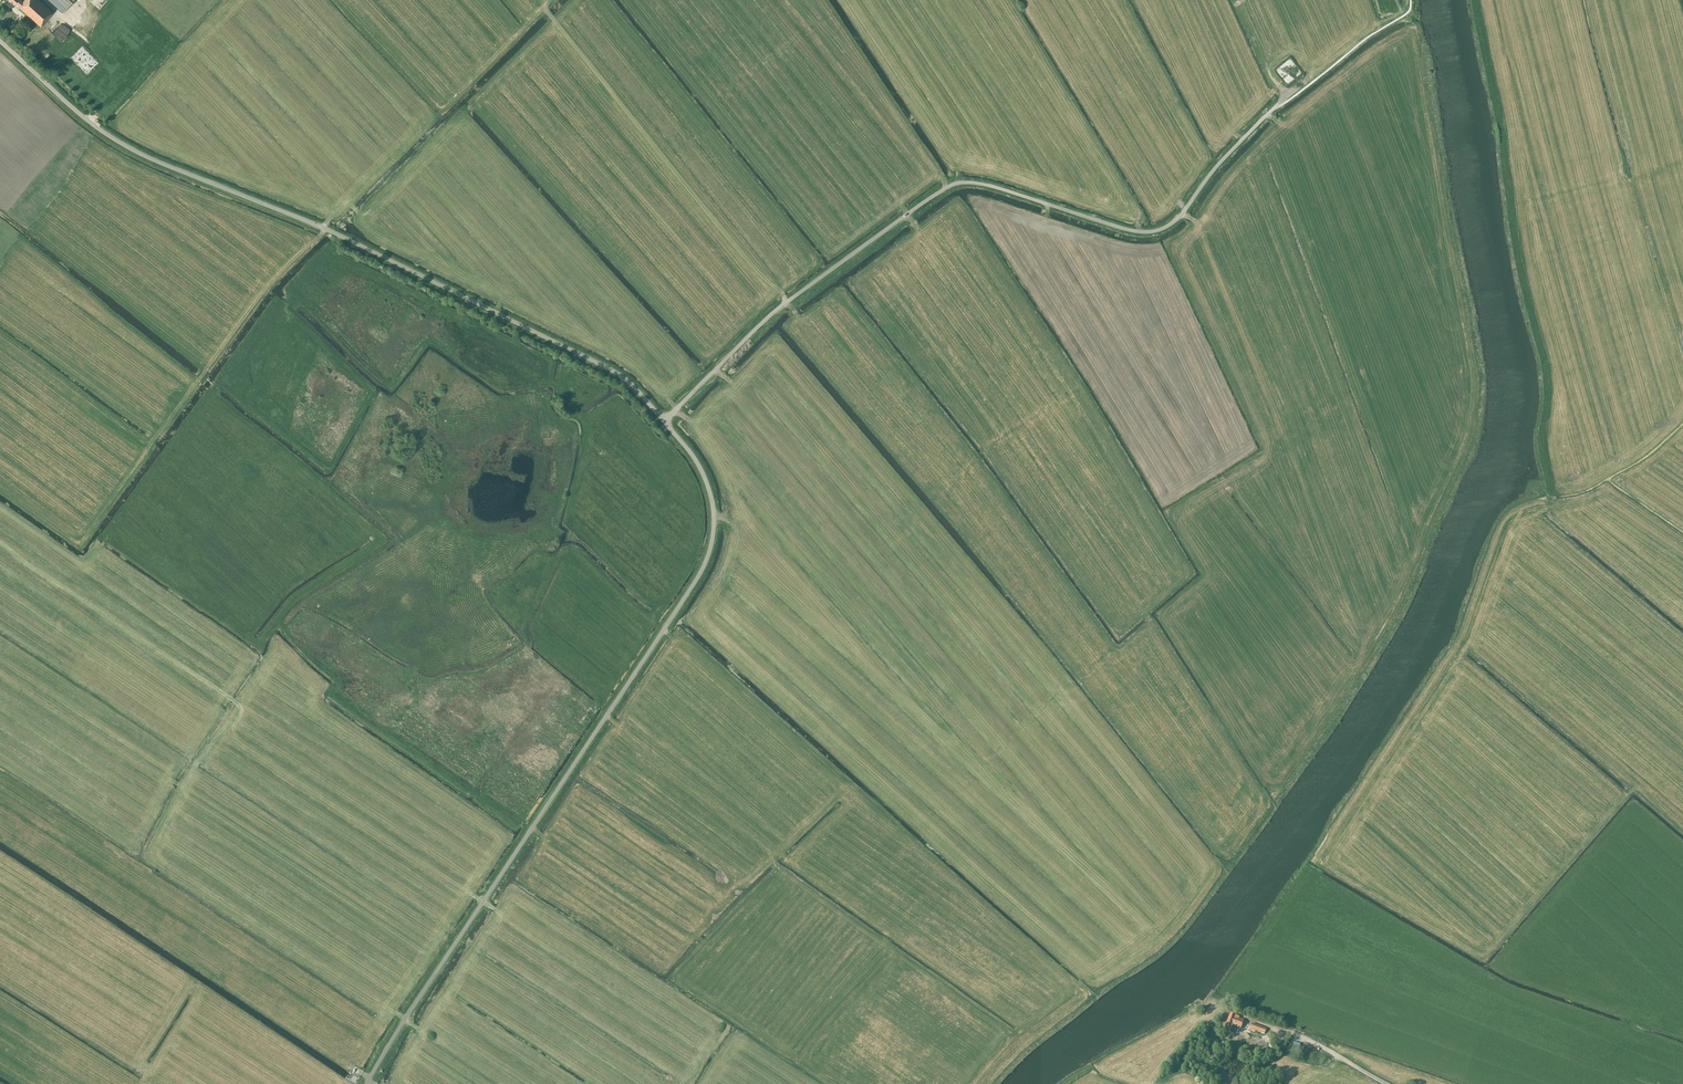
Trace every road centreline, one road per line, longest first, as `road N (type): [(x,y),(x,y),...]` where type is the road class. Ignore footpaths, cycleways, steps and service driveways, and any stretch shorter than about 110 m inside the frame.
road 1 (unclassified): [(664,421),(696,461),(711,496),(713,534),(703,568),(366,1083)]
road 2 (unclassified): [(664,421),(613,370),(301,219),(139,153),(102,132),(0,43)]
road 3 (unclassified): [(1273,107),(1182,214),(1159,229),(1124,229),(986,184),(953,183),(773,313),(664,421)]
road 4 (track): [(1386,1083),(1299,1034),(1276,1029)]

